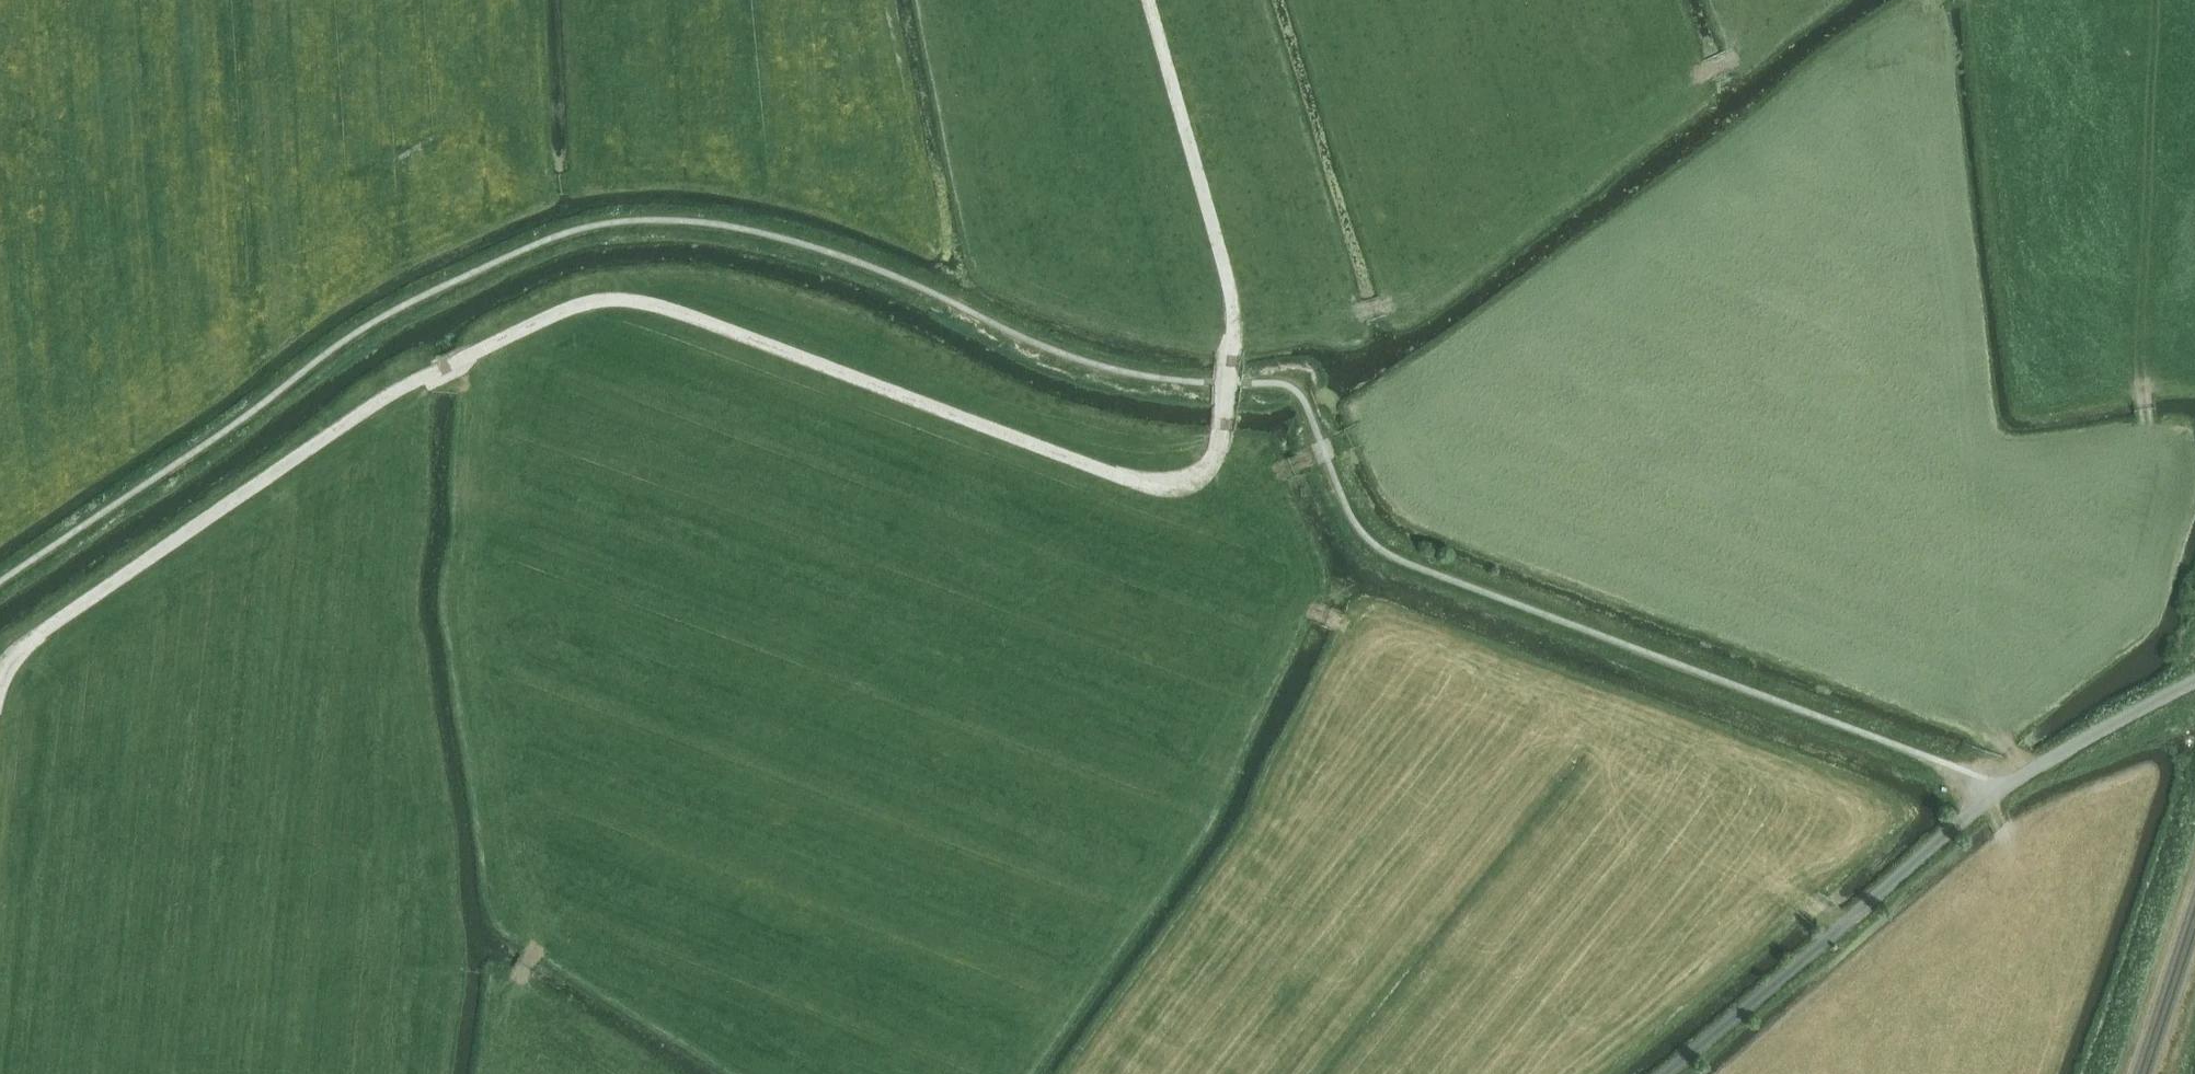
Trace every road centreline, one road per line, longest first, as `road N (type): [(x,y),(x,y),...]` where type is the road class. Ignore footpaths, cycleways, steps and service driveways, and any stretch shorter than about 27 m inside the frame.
road 1 (track): [(0,682),(40,632),(388,395),(580,304),(618,300),(681,313),(1132,480),(1182,485),(1204,473),(1226,424),(1233,312),(1148,0)]
road 2 (track): [(1751,821),(1790,883),(1841,927)]

